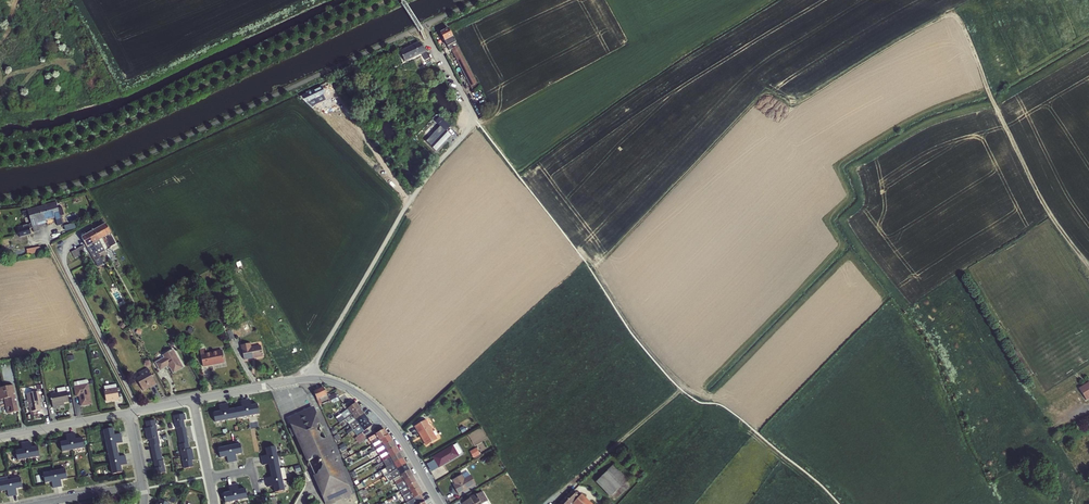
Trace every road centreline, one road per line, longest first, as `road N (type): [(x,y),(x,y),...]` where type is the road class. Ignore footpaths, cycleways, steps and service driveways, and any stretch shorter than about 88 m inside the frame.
road 1 (track): [(1088,264),(1033,190),(963,27),(941,15),(794,105),(760,99),(589,270)]
road 2 (unclassified): [(313,379),(409,199),(475,121),(424,26)]
road 3 (residential): [(438,503),(375,409),(313,379)]
road 4 (track): [(681,392),(573,482)]
road 5 (residential): [(128,413),(0,438)]
road 6 (residential): [(313,379),(194,400)]

